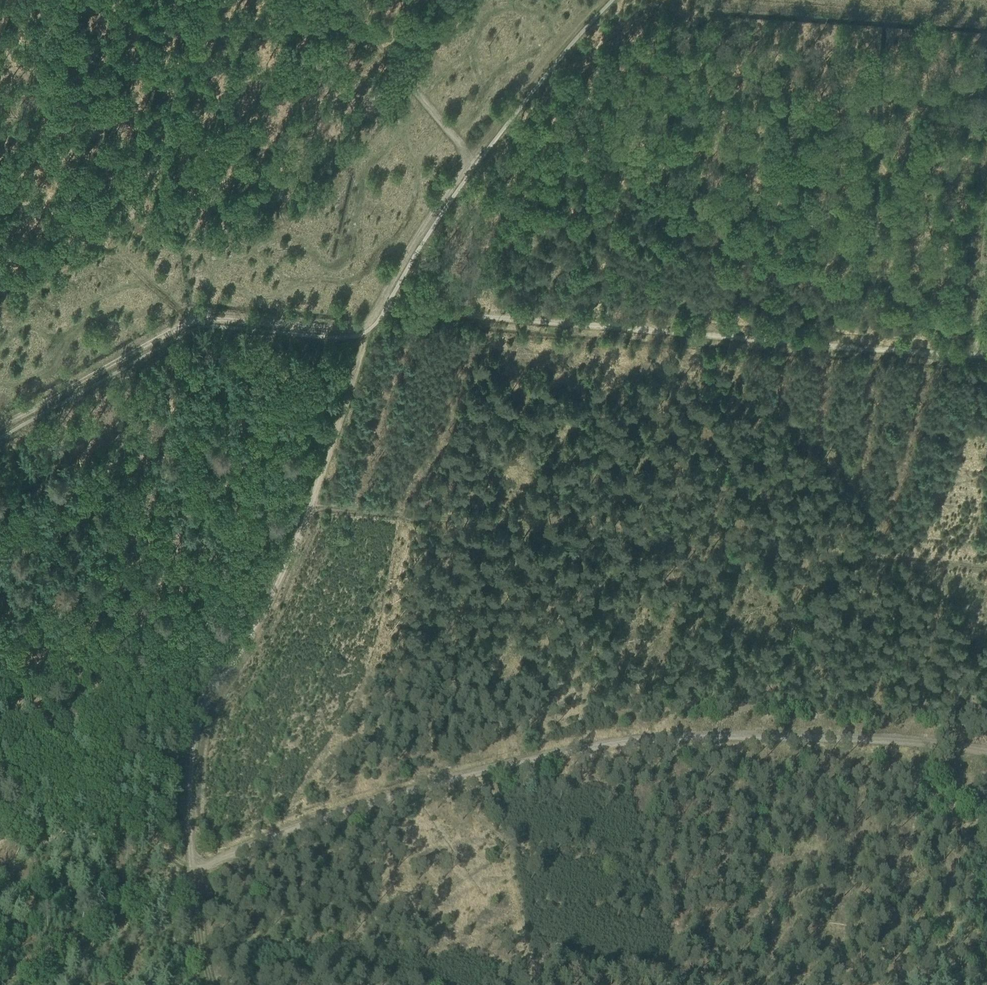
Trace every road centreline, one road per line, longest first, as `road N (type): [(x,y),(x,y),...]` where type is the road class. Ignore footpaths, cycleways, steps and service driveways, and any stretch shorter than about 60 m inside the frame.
road 1 (track): [(986,753),(831,738),(587,748),(346,811),(193,871)]
road 2 (track): [(365,326),(308,515),(263,612),(205,705),(191,786),(193,871),(2,984)]
road 3 (track): [(308,515),(986,570)]
road 4 (track): [(378,309),(975,358)]
road 5 (track): [(378,309),(365,326),(342,329),(217,318),(186,323),(0,427)]
road 6 (track): [(0,760),(68,785),(193,871)]
road 7 (track): [(338,0),(473,157)]
road 8 (track): [(605,0),(473,157)]
road 9 (track): [(473,157),(378,309)]
road 10 (track): [(986,218),(975,358)]

